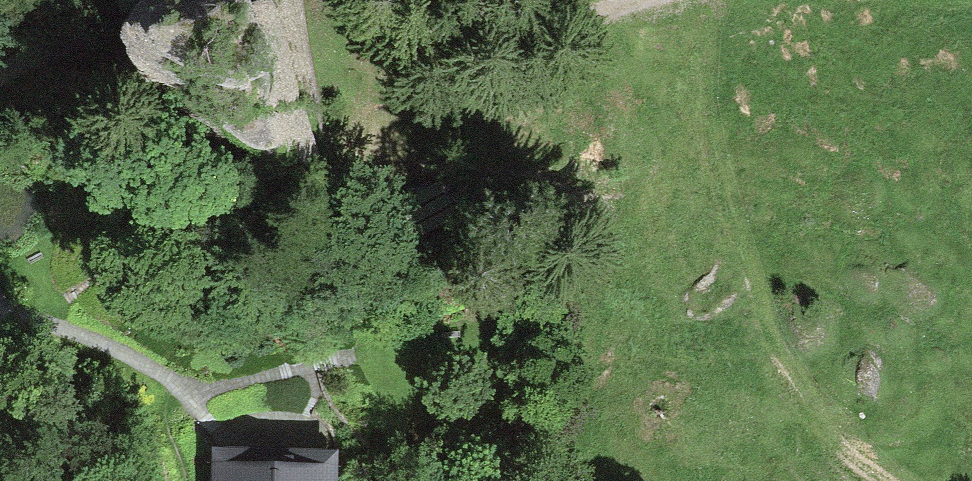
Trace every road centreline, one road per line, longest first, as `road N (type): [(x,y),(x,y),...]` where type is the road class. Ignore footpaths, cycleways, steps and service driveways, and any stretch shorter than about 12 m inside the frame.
road 1 (track): [(701,0),(697,154),(779,351),(830,443),(880,480)]
road 2 (track): [(354,0),(420,44),(534,39),(649,0)]
road 3 (track): [(0,84),(123,0)]

